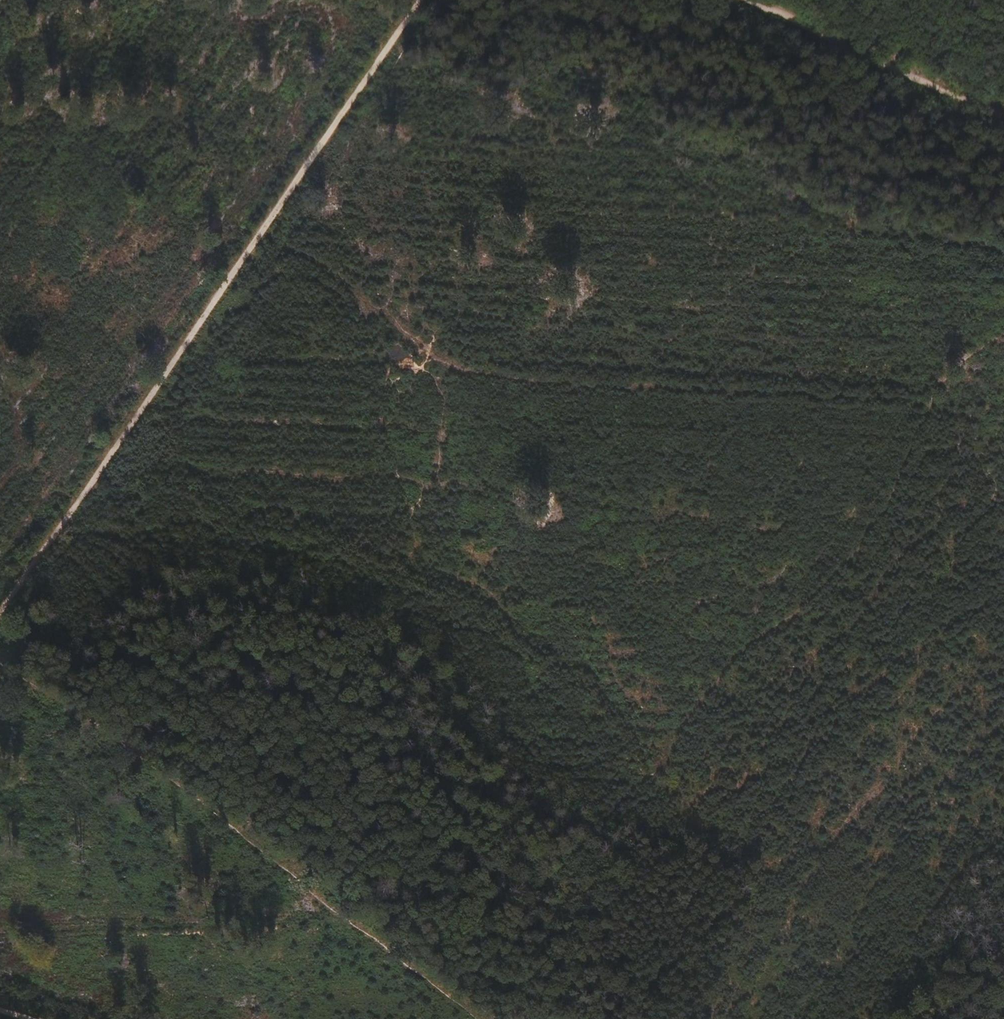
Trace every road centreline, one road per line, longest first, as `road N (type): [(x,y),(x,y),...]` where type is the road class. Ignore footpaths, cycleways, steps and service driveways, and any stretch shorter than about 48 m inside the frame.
road 1 (track): [(415,0),(0,619)]
road 2 (track): [(747,0),(1003,118)]

